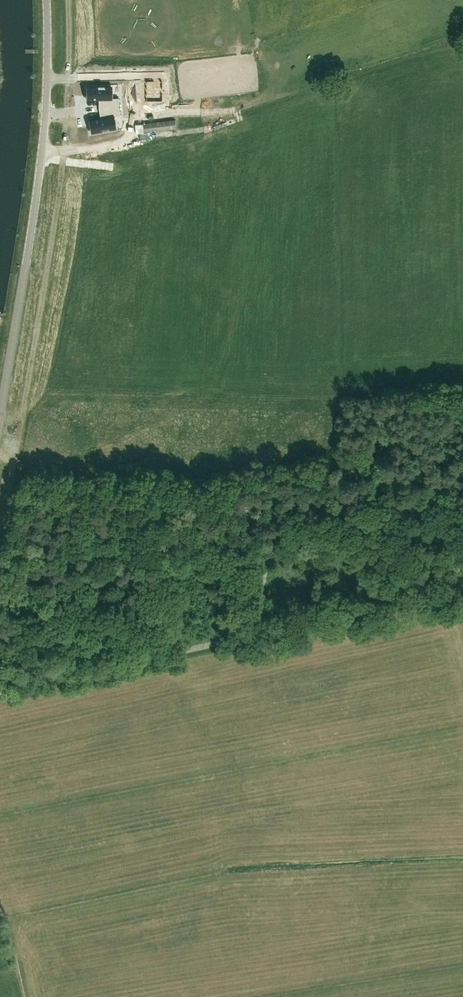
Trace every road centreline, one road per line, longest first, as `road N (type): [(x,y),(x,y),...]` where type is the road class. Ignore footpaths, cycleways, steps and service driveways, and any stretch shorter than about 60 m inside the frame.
road 1 (track): [(69,0),(64,148),(0,524)]
road 2 (unclassified): [(0,692),(462,588)]
road 3 (unclassified): [(0,410),(41,150),(46,0)]

